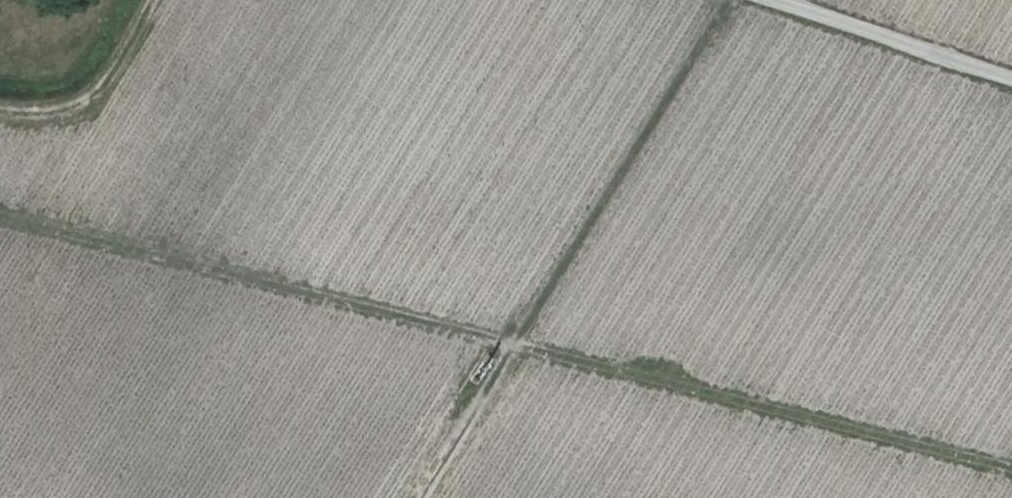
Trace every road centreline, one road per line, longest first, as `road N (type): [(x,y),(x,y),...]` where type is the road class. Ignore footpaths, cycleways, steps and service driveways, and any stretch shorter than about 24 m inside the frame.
road 1 (track): [(1011,470),(0,219)]
road 2 (track): [(430,497),(748,0)]
road 3 (unclassified): [(1011,78),(776,0)]

